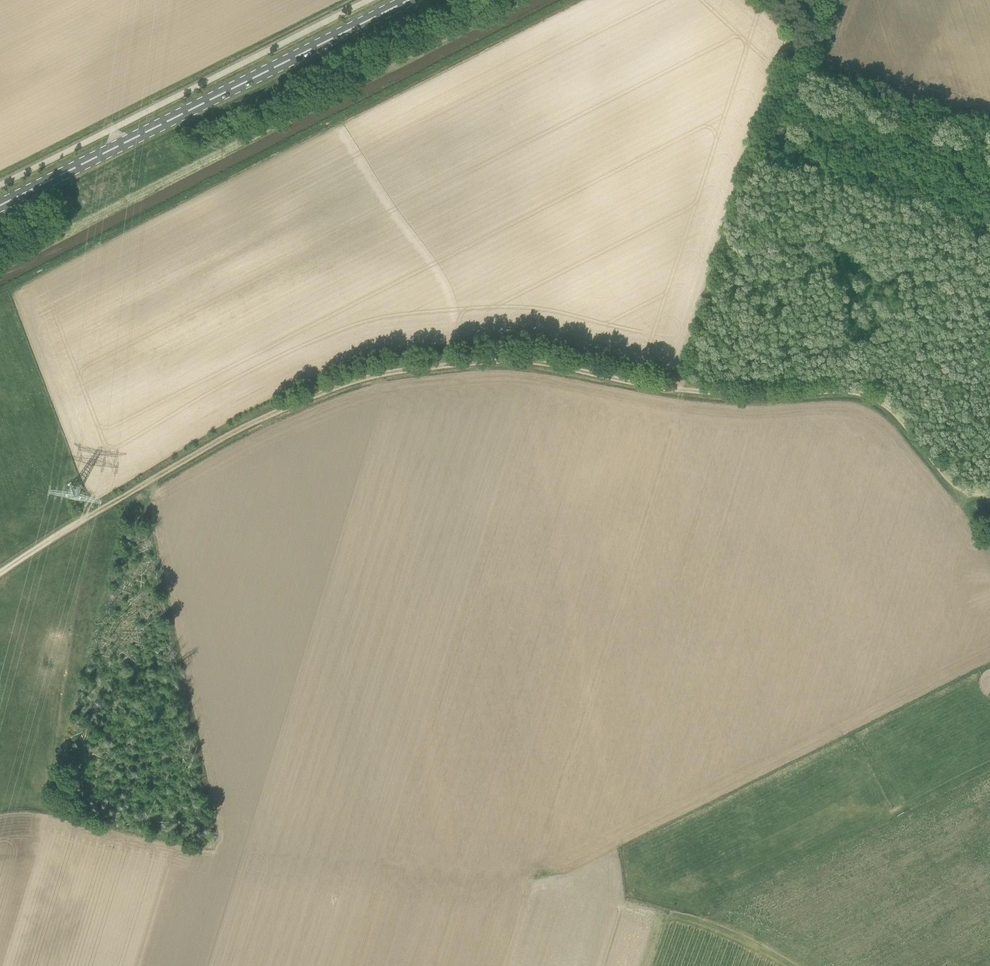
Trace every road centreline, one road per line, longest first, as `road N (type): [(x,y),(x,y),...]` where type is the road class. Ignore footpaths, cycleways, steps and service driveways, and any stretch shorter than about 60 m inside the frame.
road 1 (track): [(989,494),(965,490),(888,407),(853,390),(756,396),(524,361),(481,362),(373,375),(248,424),(0,573)]
road 2 (primary): [(0,205),(410,0)]

